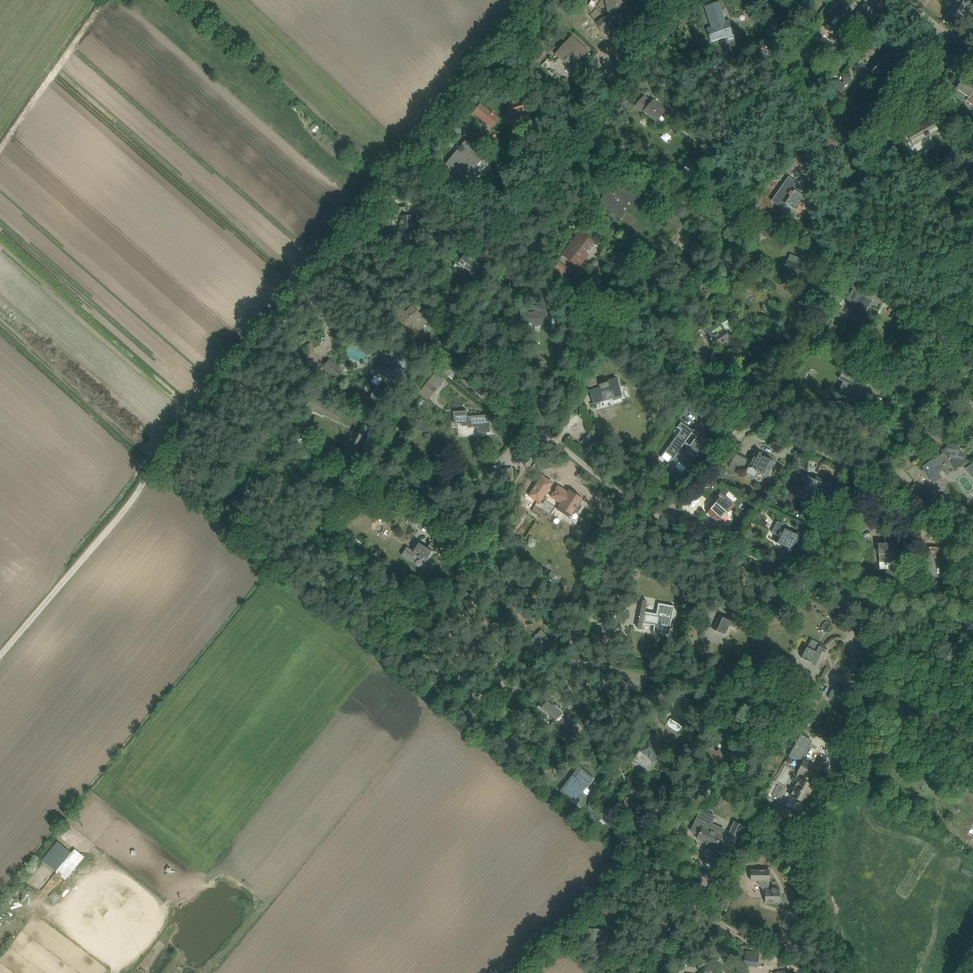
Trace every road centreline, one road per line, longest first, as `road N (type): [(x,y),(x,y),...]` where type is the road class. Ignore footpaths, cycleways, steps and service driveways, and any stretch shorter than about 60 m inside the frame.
road 1 (track): [(399,159),(0,654)]
road 2 (track): [(849,467),(634,849),(642,863),(788,959)]
road 3 (track): [(972,266),(849,467),(697,404),(532,278)]
road 4 (track): [(540,0),(399,159)]
road 5 (track): [(399,159),(532,278)]
road 6 (track): [(746,426),(716,447),(668,516)]

